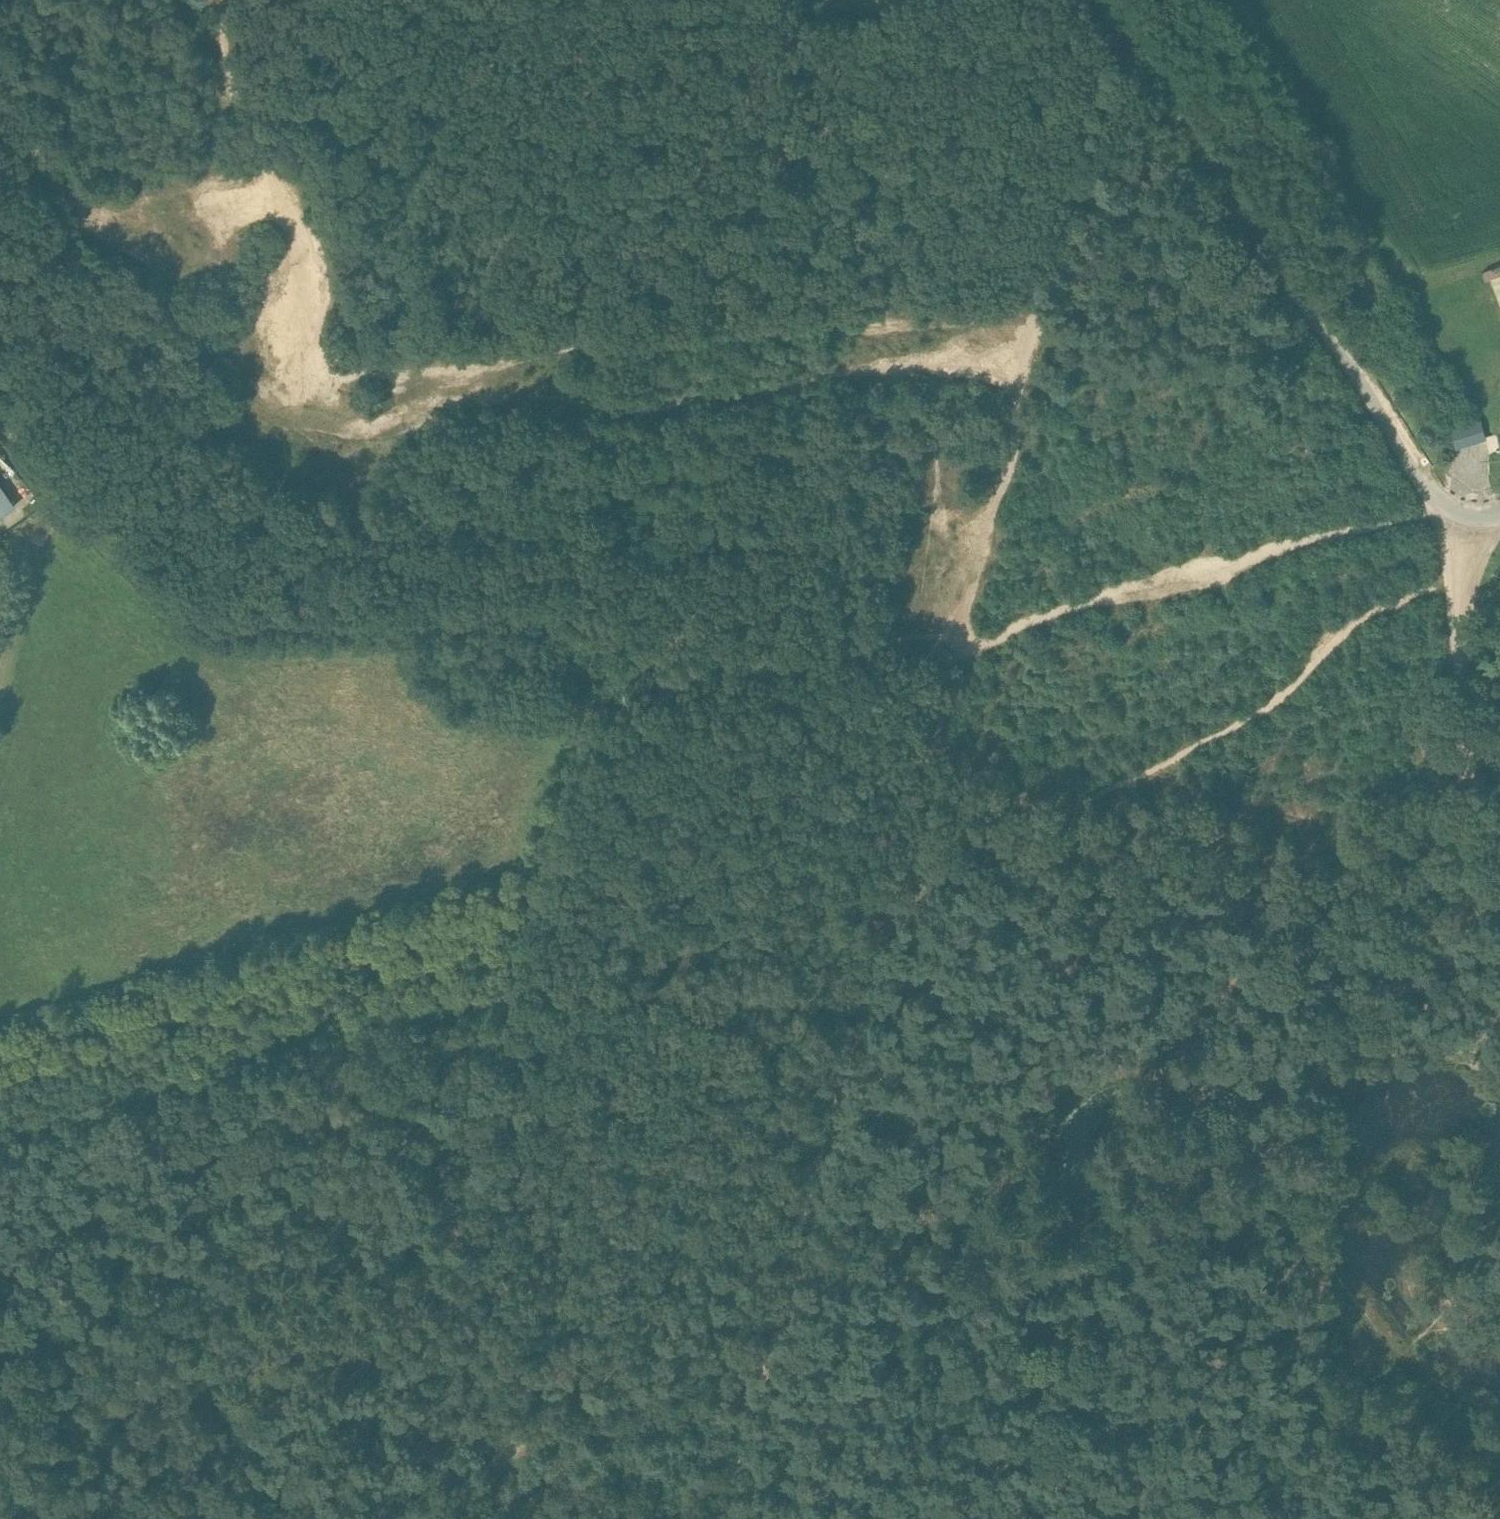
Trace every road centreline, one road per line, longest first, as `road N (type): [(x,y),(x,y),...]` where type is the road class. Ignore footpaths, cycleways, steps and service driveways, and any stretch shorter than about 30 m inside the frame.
road 1 (unclassified): [(1444,519),(1110,0)]
road 2 (track): [(1445,585),(1450,760),(1499,890)]
road 3 (track): [(1101,0),(1045,301)]
road 4 (track): [(1088,0),(1090,40),(1066,130),(1045,301)]

